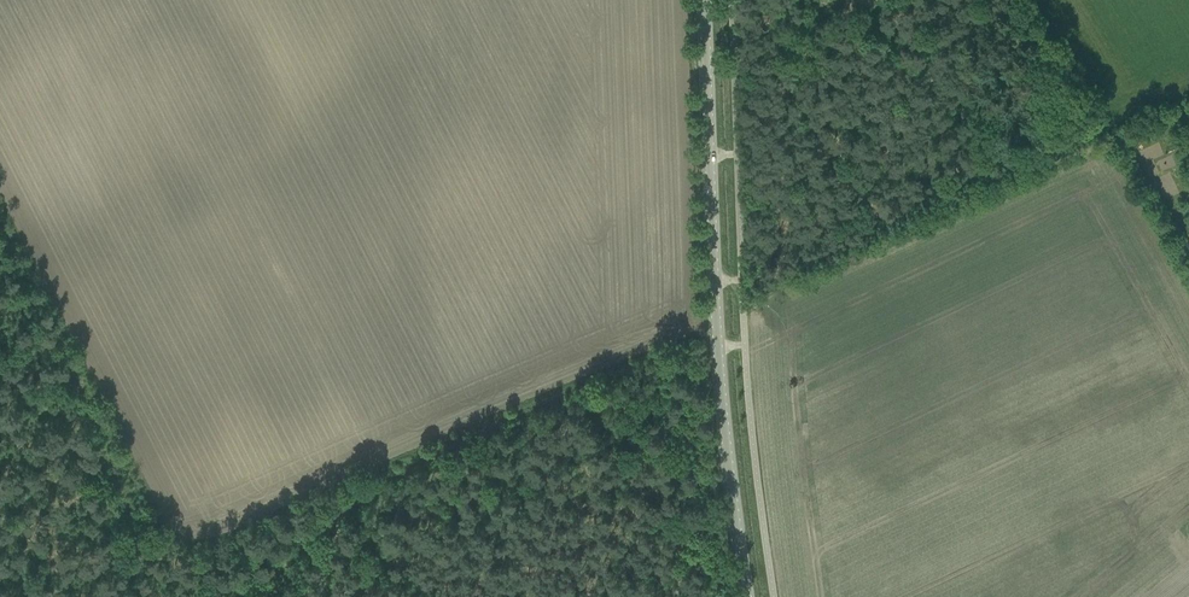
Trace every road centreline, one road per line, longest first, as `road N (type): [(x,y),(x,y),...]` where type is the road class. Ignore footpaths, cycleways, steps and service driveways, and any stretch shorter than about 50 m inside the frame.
road 1 (tertiary): [(747,596),(716,338),(704,0)]

